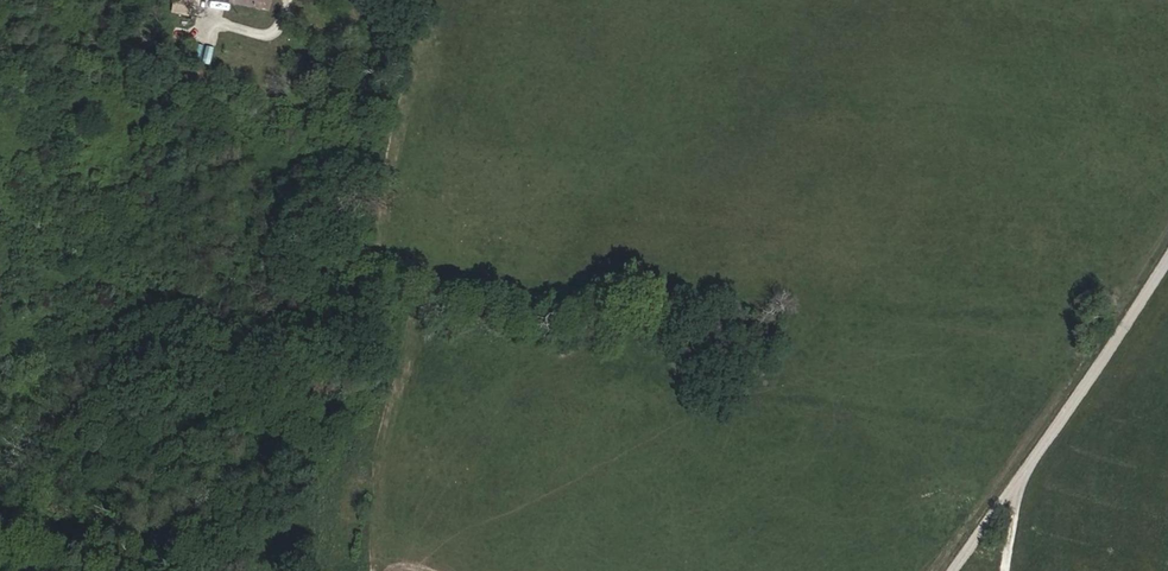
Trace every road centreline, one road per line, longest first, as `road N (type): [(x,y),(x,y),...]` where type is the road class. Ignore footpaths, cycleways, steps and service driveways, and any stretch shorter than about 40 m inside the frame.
road 1 (track): [(1167,260),(1022,492),(958,570)]

